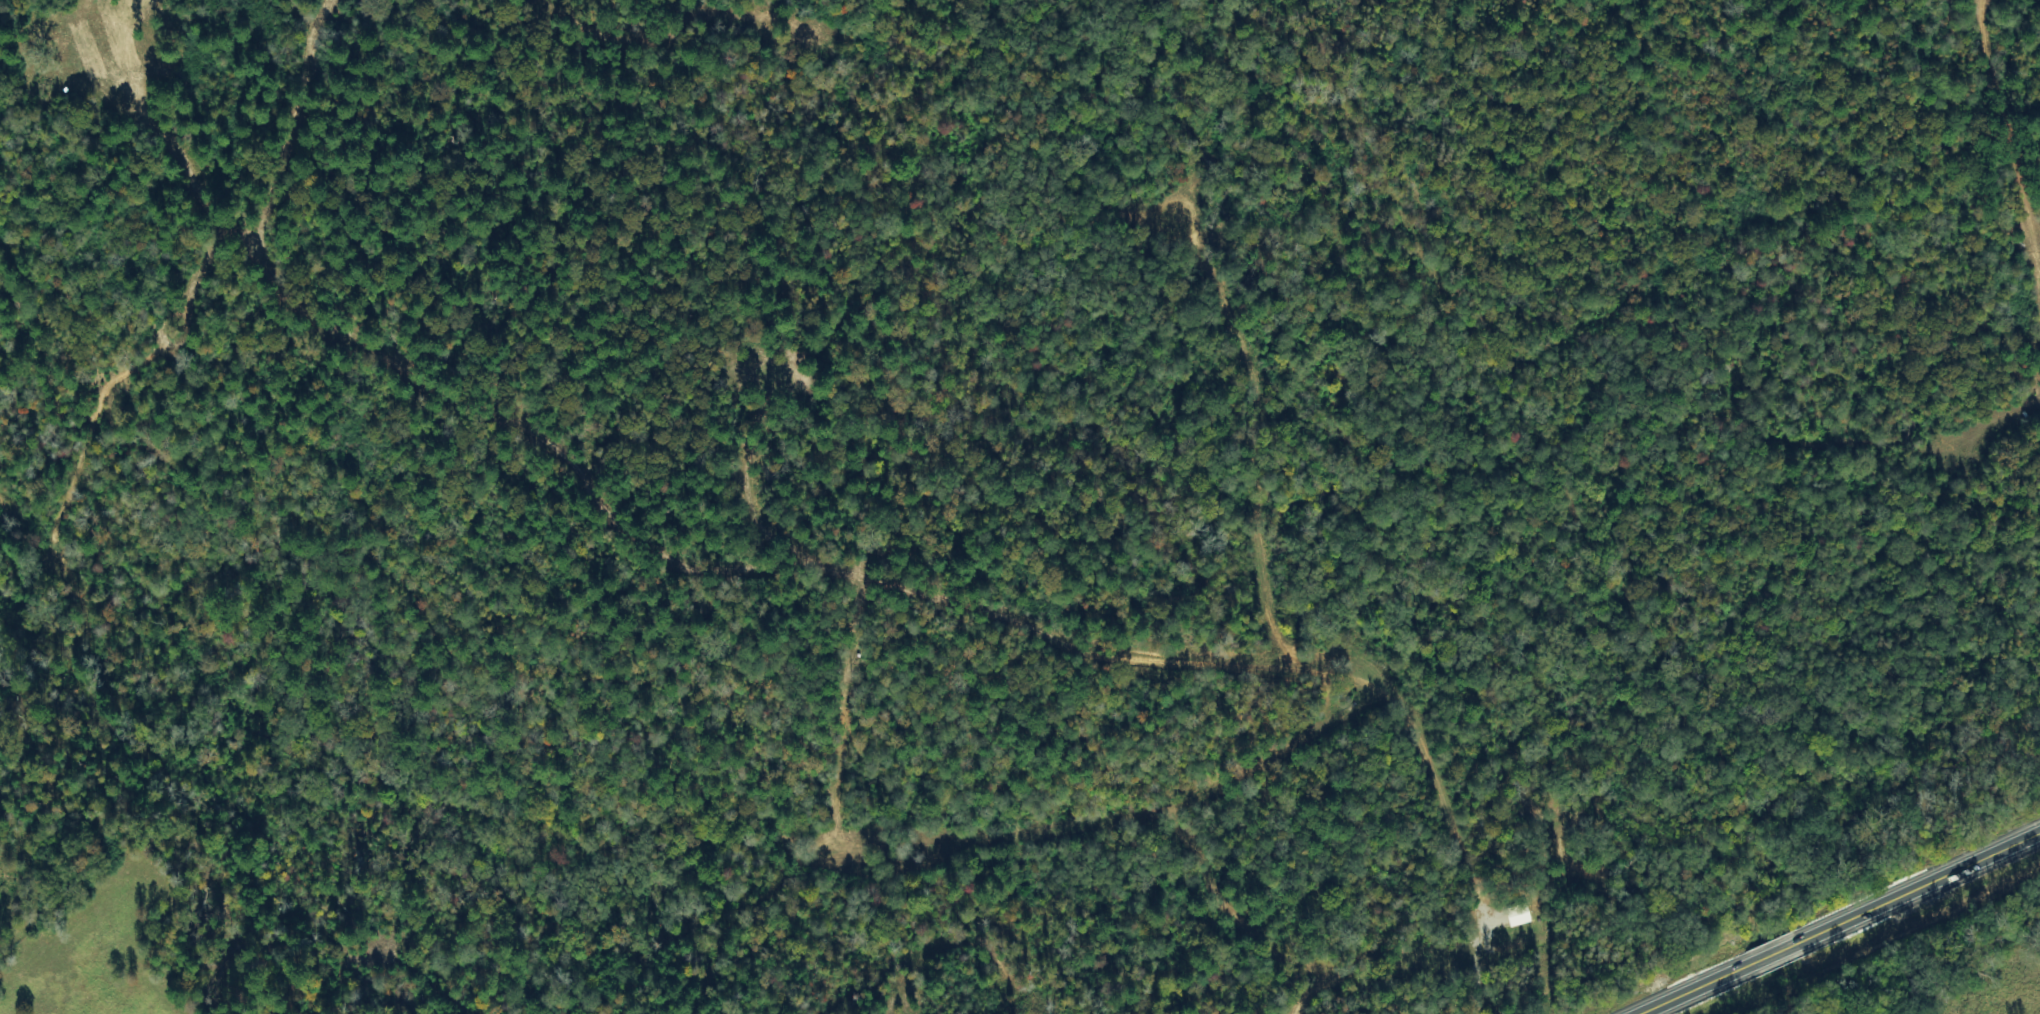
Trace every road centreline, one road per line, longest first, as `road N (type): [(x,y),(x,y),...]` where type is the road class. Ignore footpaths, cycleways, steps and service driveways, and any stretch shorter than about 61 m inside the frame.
road 1 (primary): [(2039,831),(1637,1013)]

